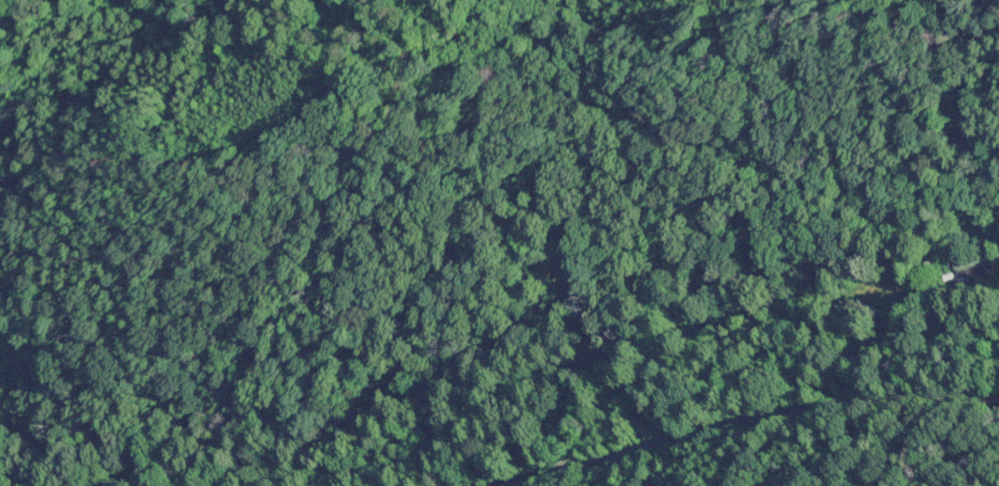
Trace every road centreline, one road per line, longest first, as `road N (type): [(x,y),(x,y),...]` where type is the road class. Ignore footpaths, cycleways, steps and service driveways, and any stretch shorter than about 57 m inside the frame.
road 1 (residential): [(618,466),(635,396),(731,305),(881,219),(998,175)]
road 2 (residential): [(998,384),(988,380),(677,461),(618,466),(578,485)]
road 3 (residential): [(487,0),(485,9),(421,41),(378,36),(306,0)]

